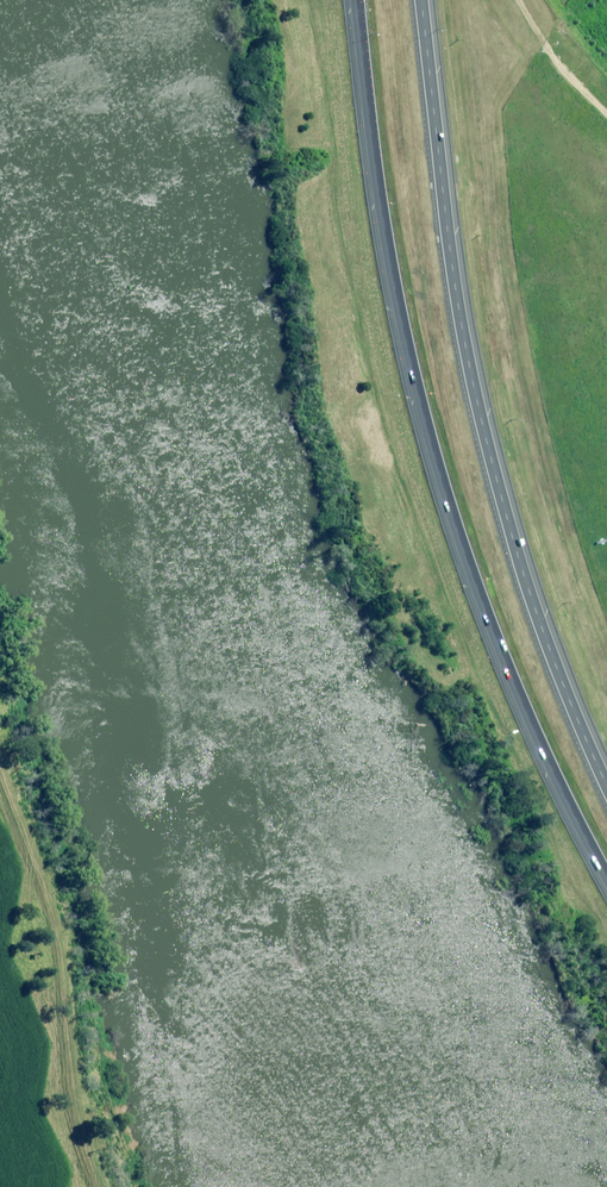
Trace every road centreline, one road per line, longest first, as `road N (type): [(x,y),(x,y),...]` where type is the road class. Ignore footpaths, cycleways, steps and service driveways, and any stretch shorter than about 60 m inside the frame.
road 1 (trunk): [(606,879),(509,673),(427,429),(381,214),(358,0)]
road 2 (trunk): [(420,0),(460,335),(494,483),(528,601),(606,794)]
road 3 (track): [(519,0),(566,72),(606,110)]

